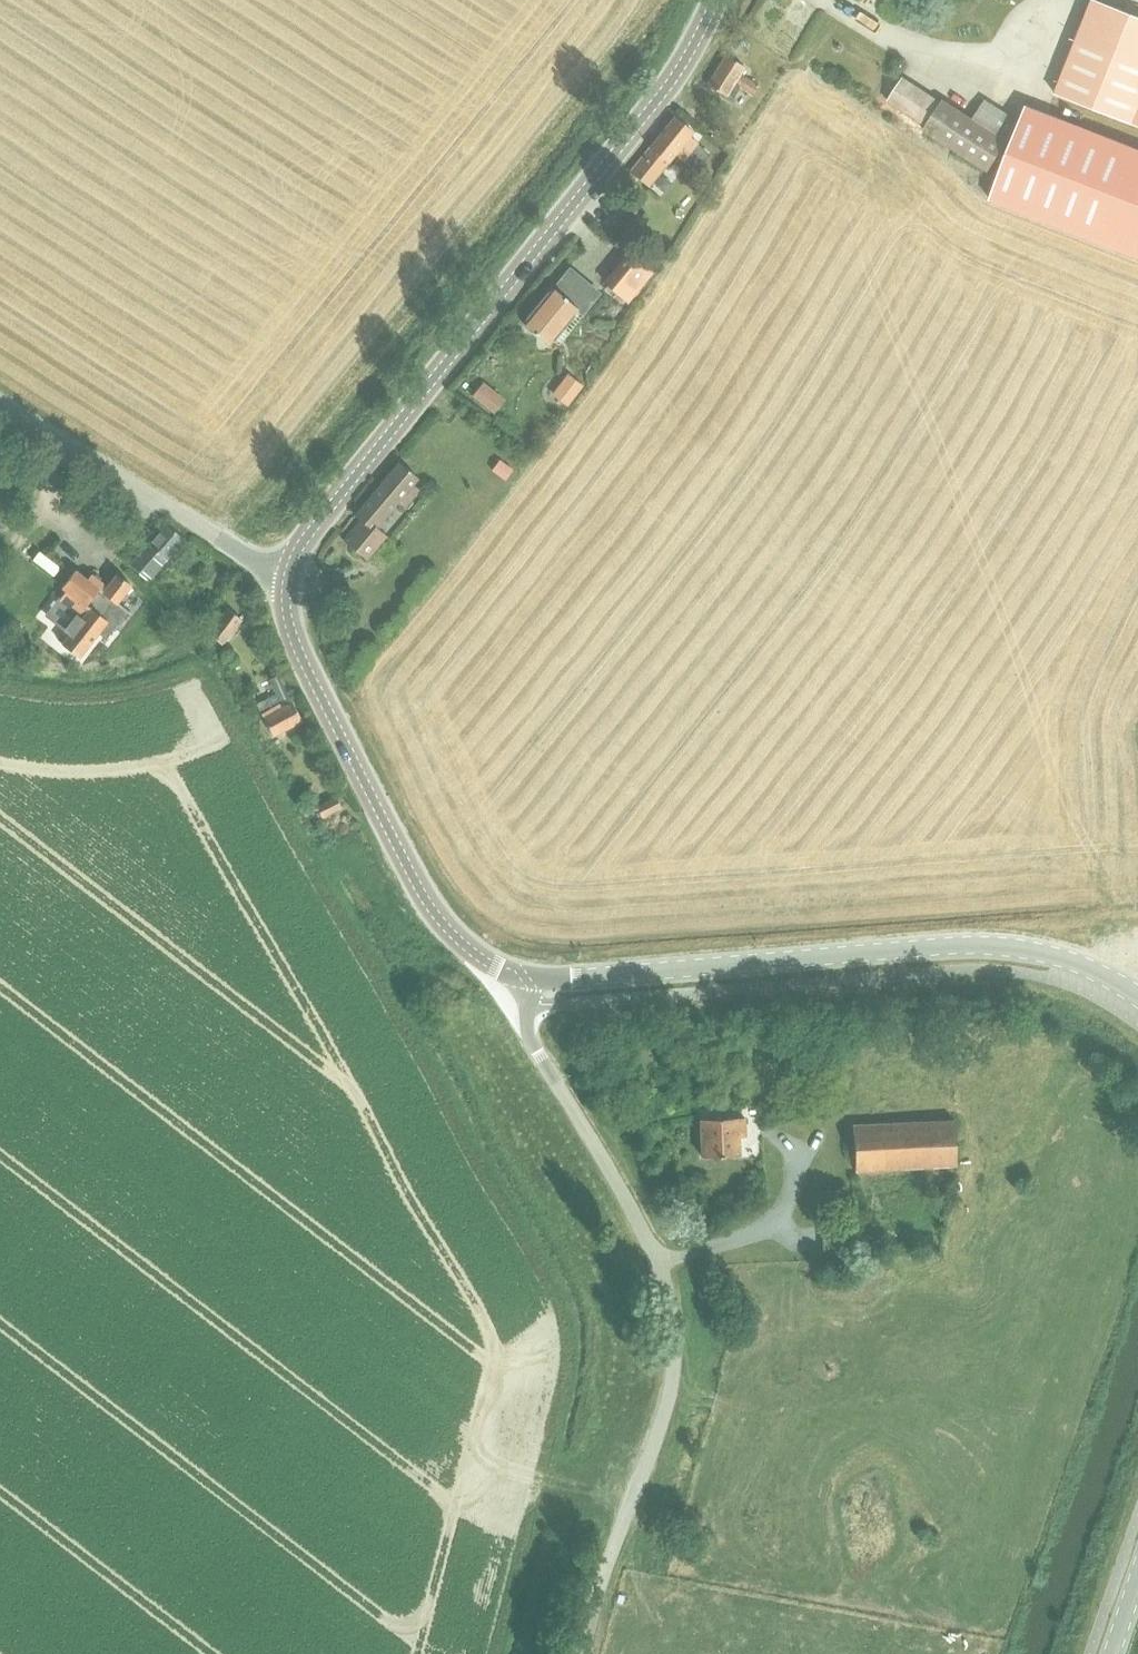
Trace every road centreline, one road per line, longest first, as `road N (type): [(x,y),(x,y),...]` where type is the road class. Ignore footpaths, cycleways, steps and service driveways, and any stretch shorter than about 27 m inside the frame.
road 1 (unclassified): [(578,1653),(666,1406),(673,1344),(657,1262),(526,1035),(516,978)]
road 2 (residential): [(285,576),(293,556),(670,83),(704,26)]
road 3 (tertiary): [(1137,998),(1085,967),(966,946),(516,978)]
road 4 (unclassified): [(516,978),(460,943),(413,879),(304,661),(289,625),(285,576)]
road 5 (unclassified): [(222,541),(0,402)]

